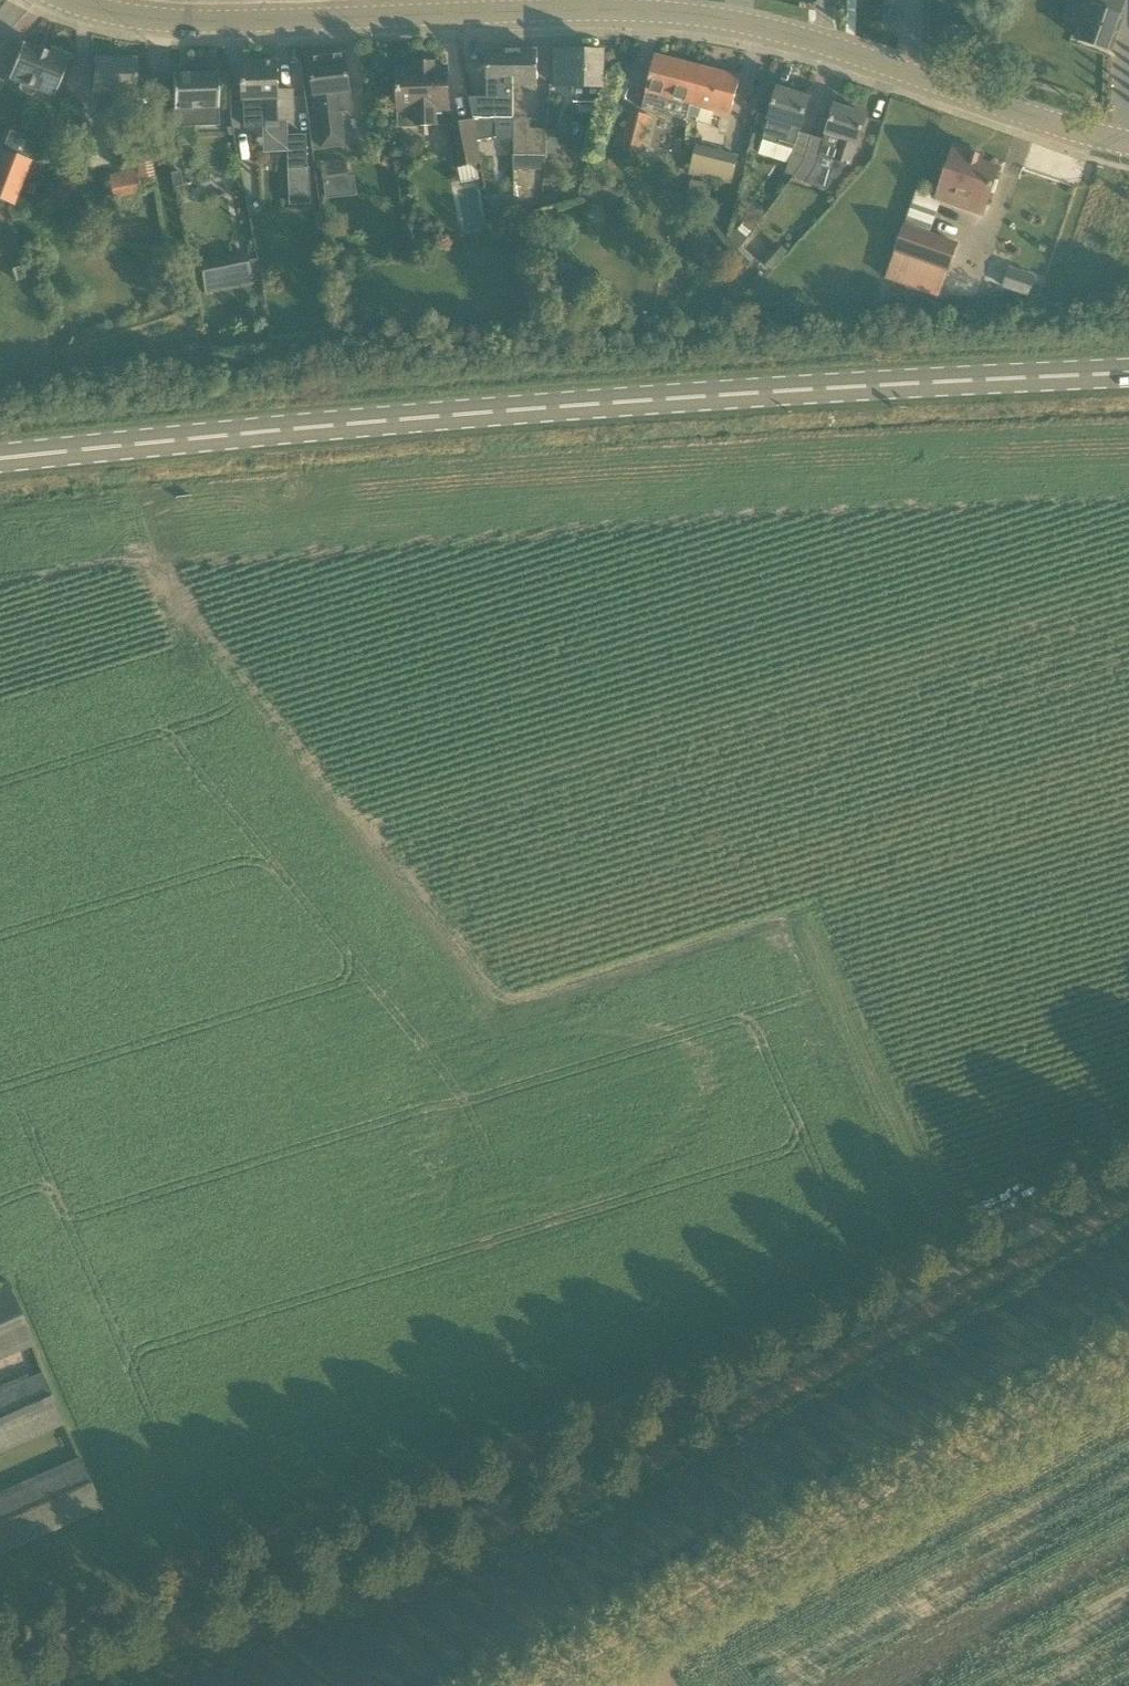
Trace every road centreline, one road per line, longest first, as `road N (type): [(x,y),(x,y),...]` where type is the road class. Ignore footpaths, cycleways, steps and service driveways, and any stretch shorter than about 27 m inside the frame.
road 1 (unclassified): [(0,1636),(351,1560),(572,1469),(1128,1181)]
road 2 (primary): [(0,460),(445,416),(1128,374)]
road 3 (tertiary): [(1128,145),(814,41),(719,18),(607,9),(223,22),(114,14),(67,0)]
road 4 (track): [(512,1685),(1128,1352)]

